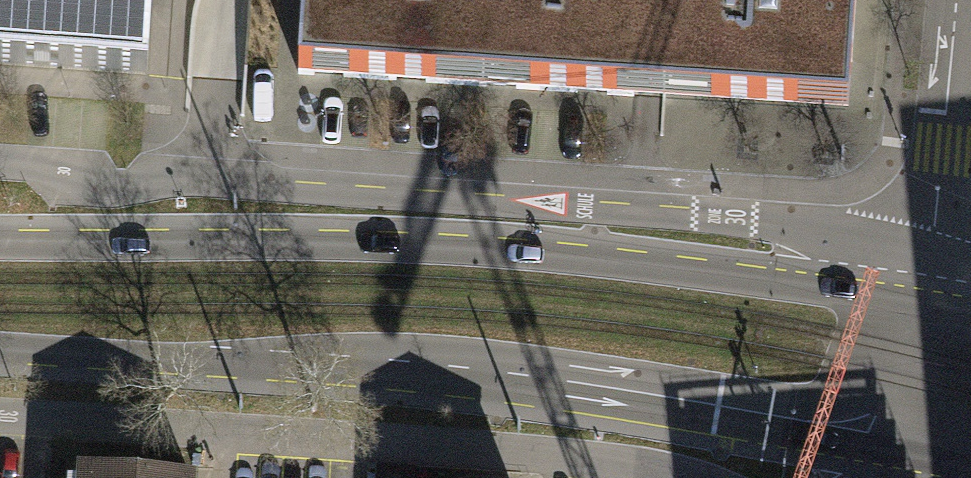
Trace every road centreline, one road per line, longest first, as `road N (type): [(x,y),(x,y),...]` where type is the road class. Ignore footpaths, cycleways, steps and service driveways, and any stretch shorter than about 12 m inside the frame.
road 1 (secondary): [(928,292),(510,247),(0,238)]
road 2 (secondary): [(0,355),(238,368),(446,367),(738,410),(891,443)]
road 3 (residential): [(928,292),(955,0)]
road 4 (secondary): [(891,443),(928,292)]

